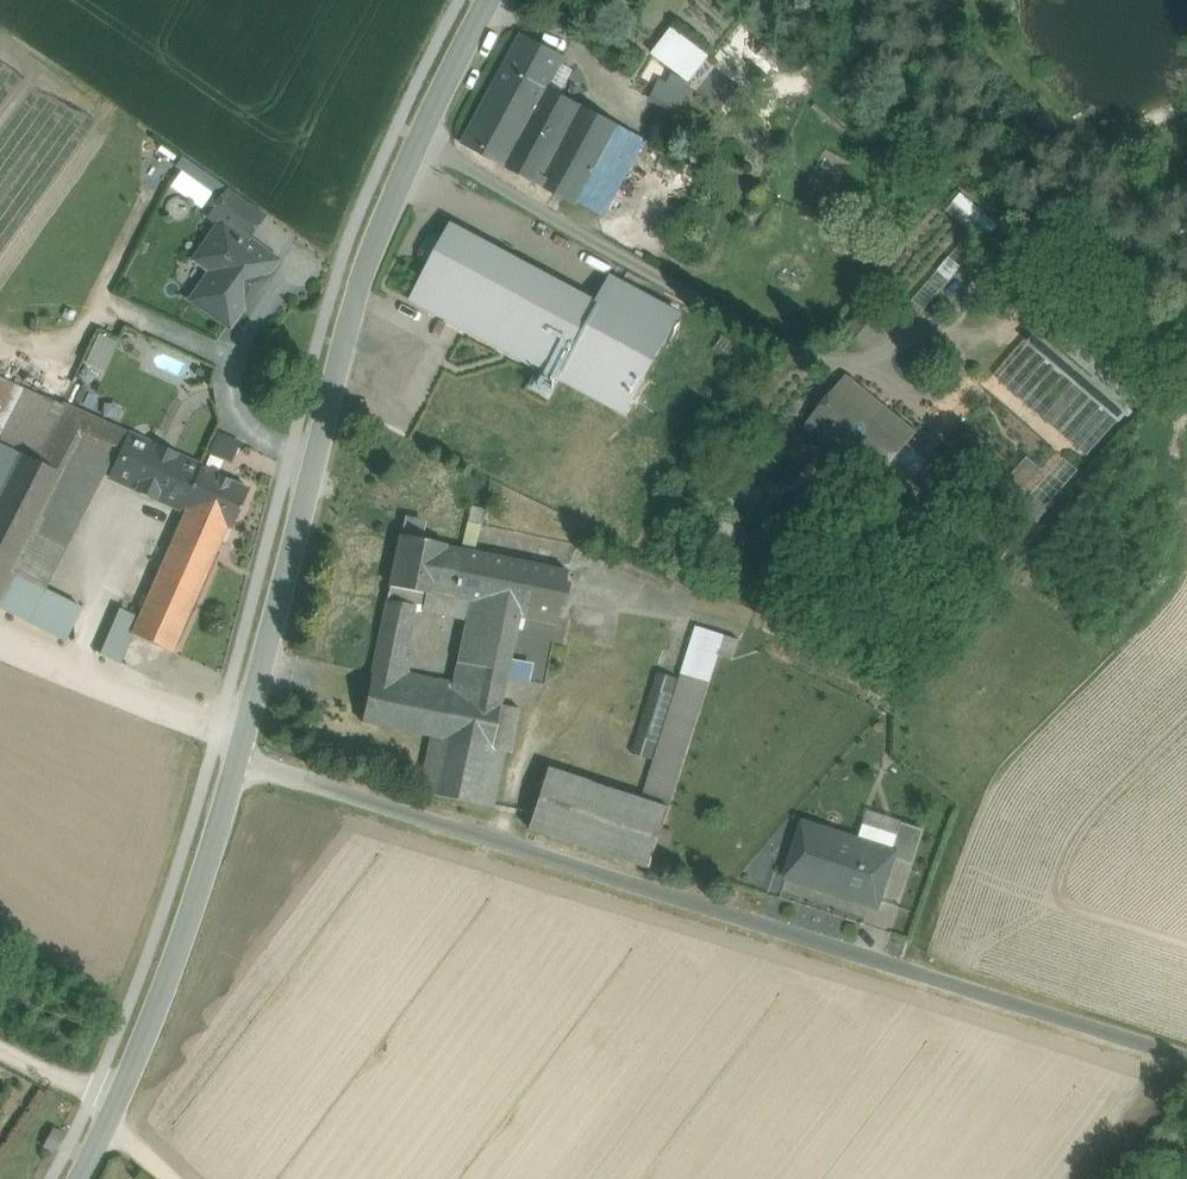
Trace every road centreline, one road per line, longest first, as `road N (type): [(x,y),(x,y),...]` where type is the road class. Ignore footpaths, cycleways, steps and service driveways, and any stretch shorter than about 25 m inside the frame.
road 1 (unclassified): [(1186,1058),(237,761)]
road 2 (tertiary): [(492,0),(419,142),(363,277),(237,761)]
road 3 (tertiary): [(237,761),(184,929),(80,1178)]
road 4 (track): [(0,1049),(119,1099)]

